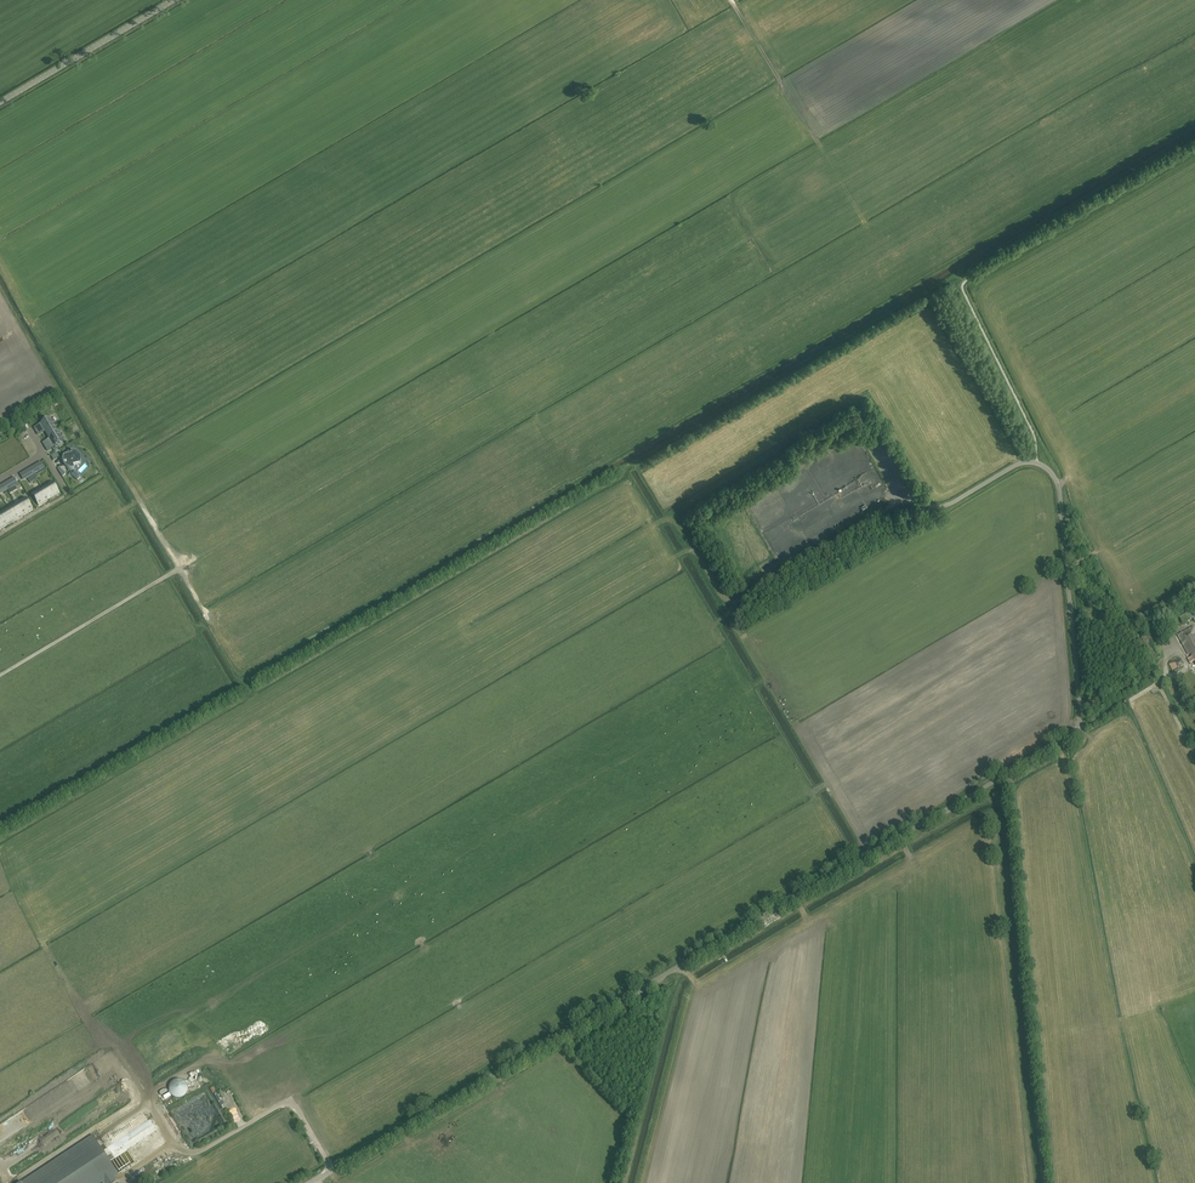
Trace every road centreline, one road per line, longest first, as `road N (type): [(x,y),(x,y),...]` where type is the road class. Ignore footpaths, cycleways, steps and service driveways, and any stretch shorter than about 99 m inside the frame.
road 1 (unclassified): [(310,1182),(1071,735),(1082,716),(1060,492),(1038,465)]
road 2 (track): [(770,579),(724,604),(632,461)]
road 3 (track): [(174,571),(0,676)]
road 4 (tertiary): [(0,103),(174,0)]

